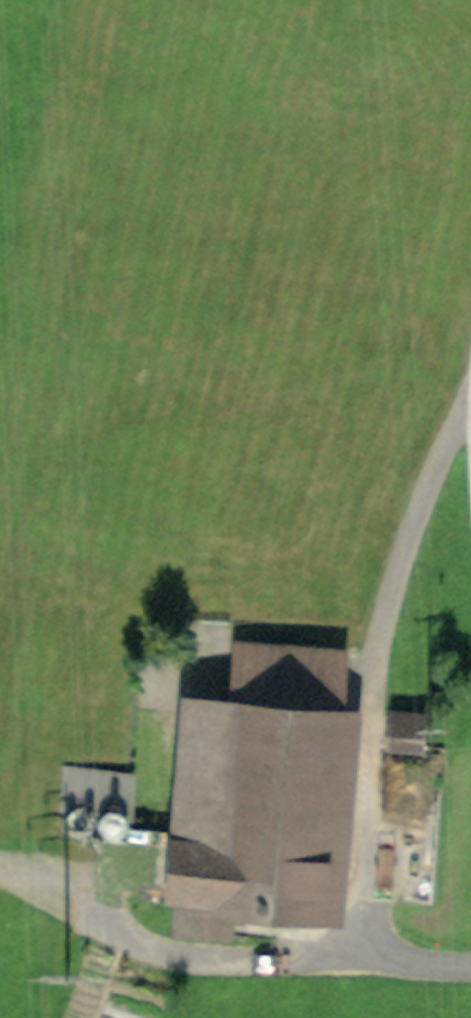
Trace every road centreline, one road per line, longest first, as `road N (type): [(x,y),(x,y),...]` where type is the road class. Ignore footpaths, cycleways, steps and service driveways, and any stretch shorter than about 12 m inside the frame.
road 1 (track): [(351,958),(370,694),(388,603),(428,480),(470,406)]
road 2 (track): [(470,964),(172,953),(0,869)]

